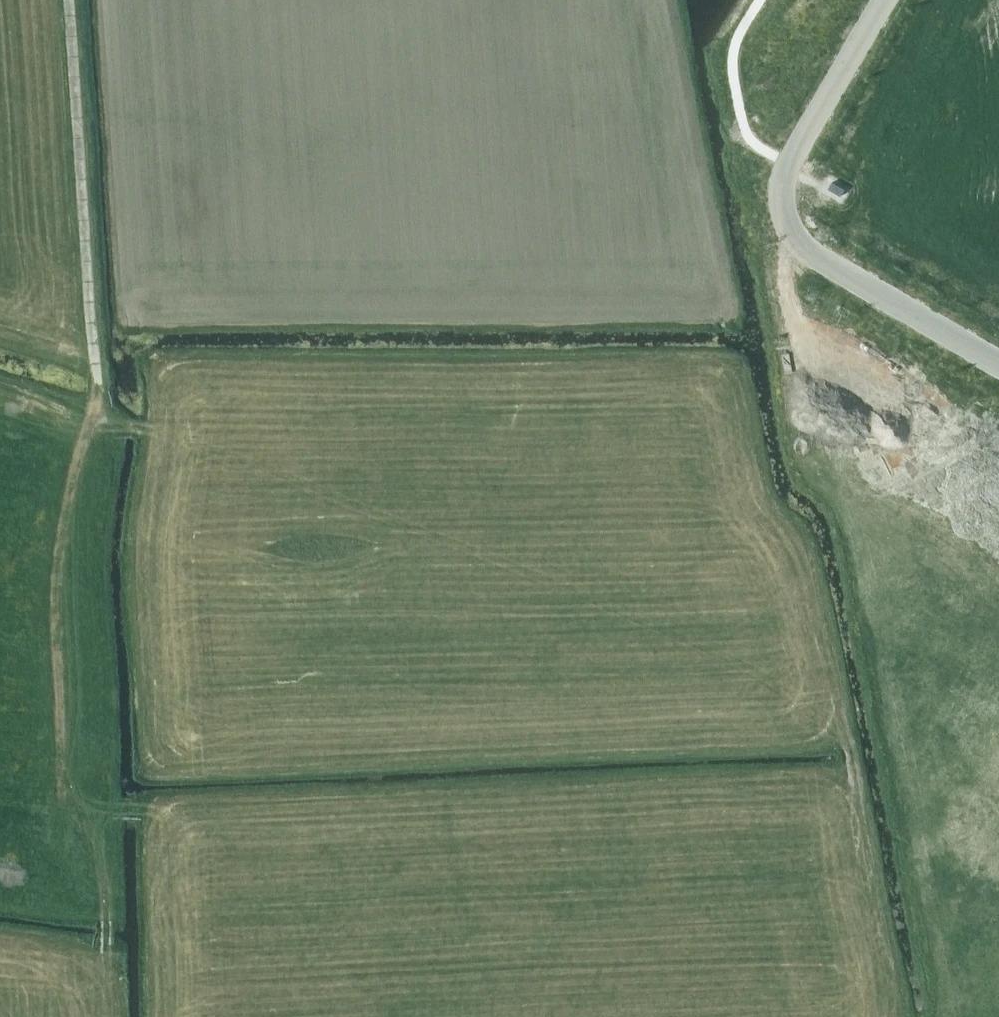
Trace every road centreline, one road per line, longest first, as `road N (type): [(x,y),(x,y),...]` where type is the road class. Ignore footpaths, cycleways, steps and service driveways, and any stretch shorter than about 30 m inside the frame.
road 1 (unclassified): [(998,364),(815,256),(784,215),(789,162),(884,0)]

